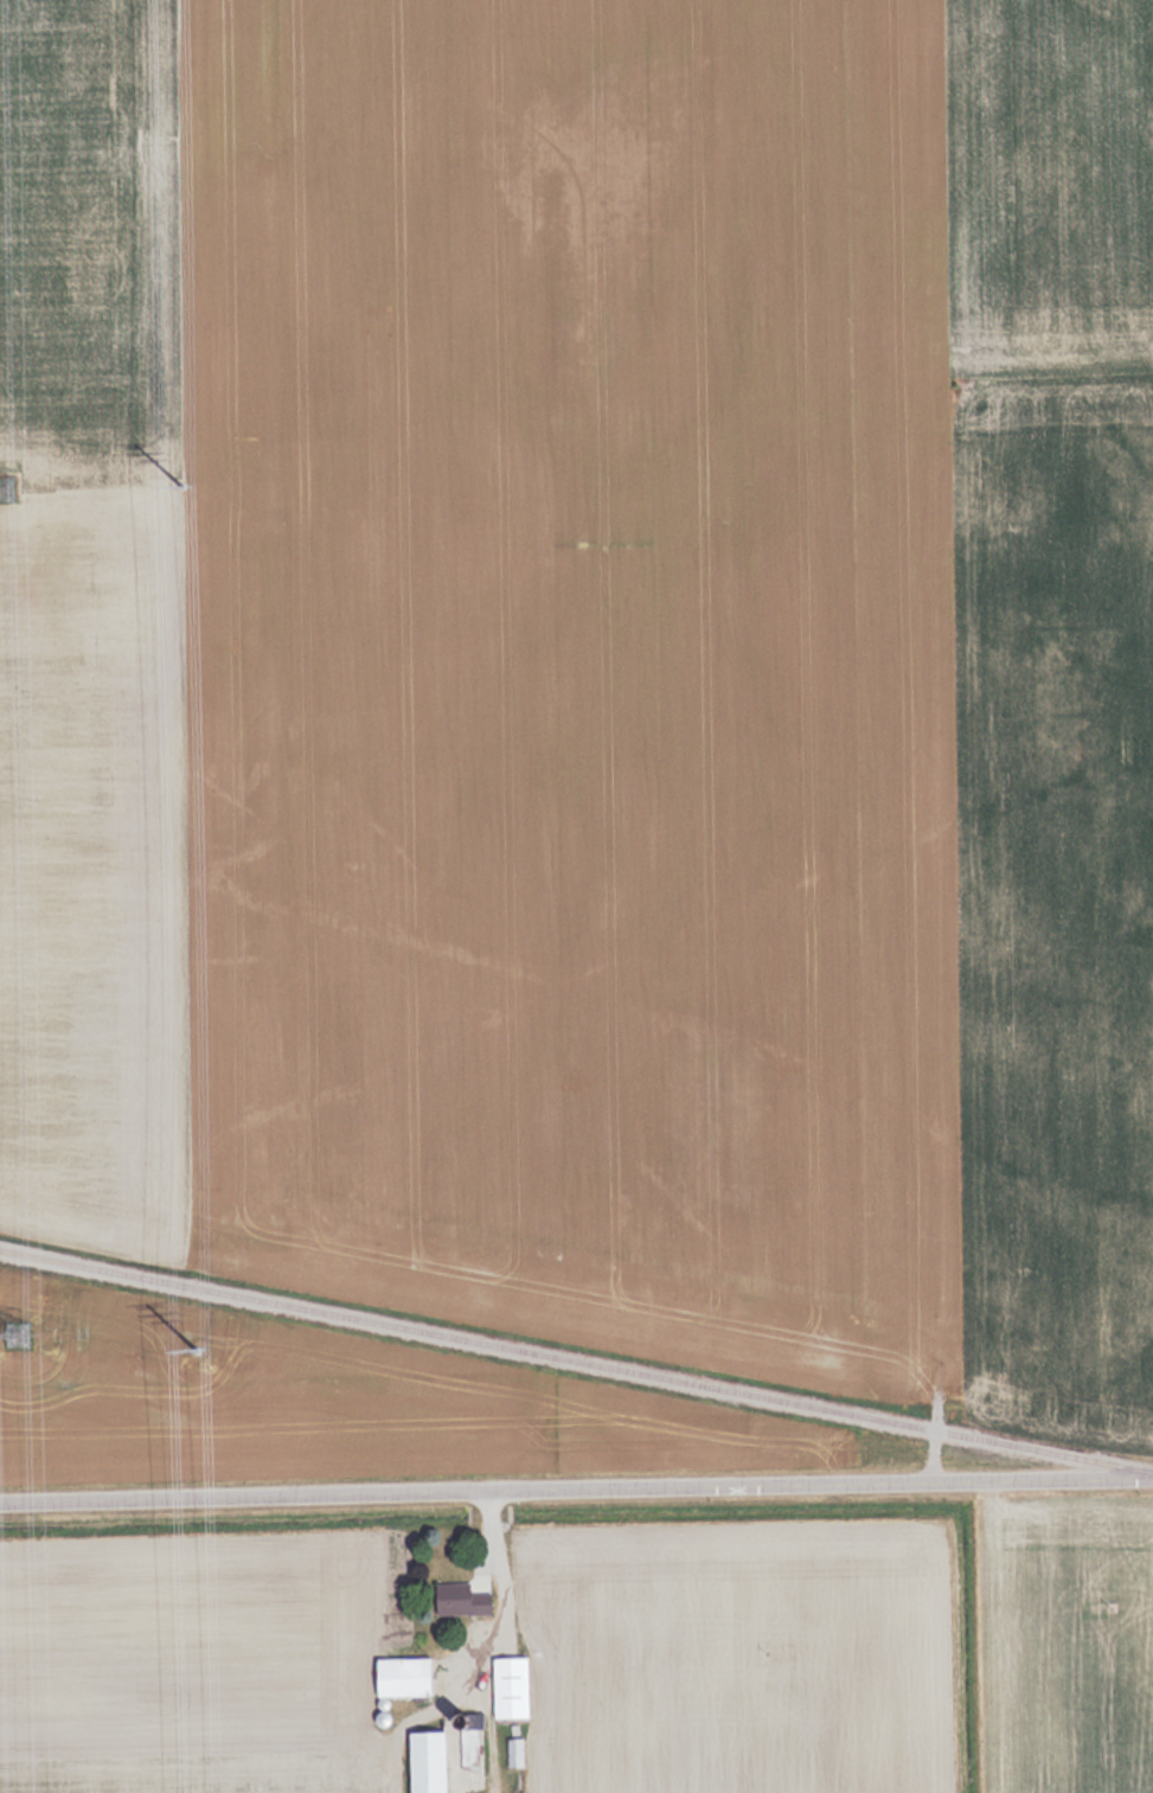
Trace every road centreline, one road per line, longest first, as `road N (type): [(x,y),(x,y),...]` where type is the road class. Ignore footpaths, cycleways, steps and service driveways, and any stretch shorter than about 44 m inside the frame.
road 1 (tertiary): [(0,1505),(1152,1476)]

